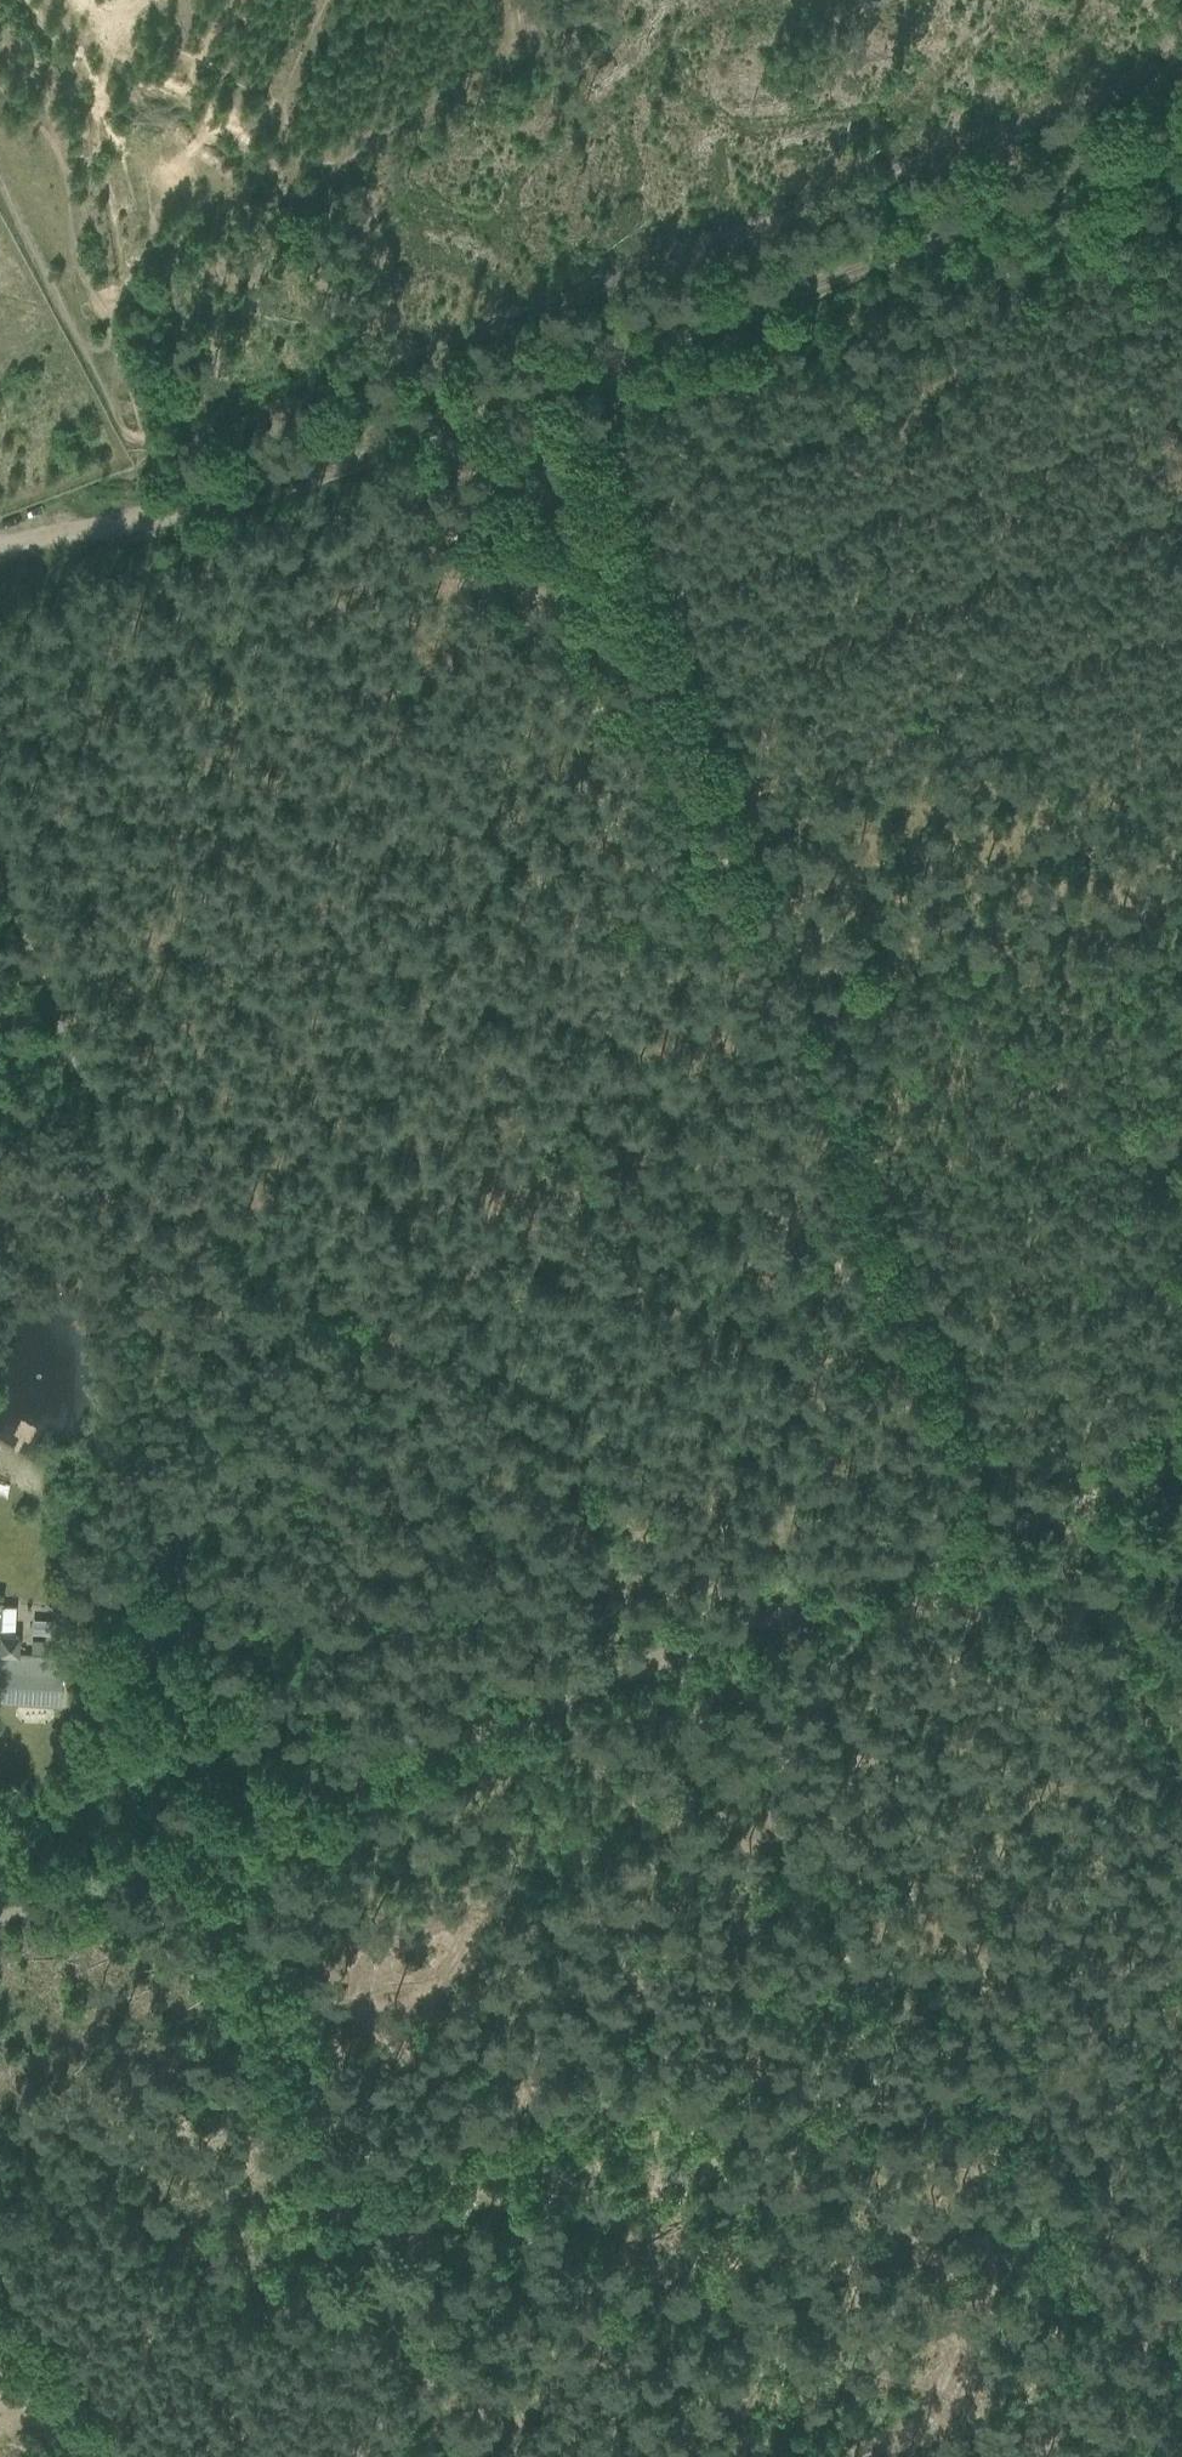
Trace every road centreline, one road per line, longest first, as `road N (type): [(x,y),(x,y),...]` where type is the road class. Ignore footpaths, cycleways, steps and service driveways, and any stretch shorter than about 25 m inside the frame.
road 1 (track): [(0,567),(435,426),(1181,144)]
road 2 (track): [(848,1586),(0,1919)]
road 3 (track): [(848,1586),(1162,1465)]

